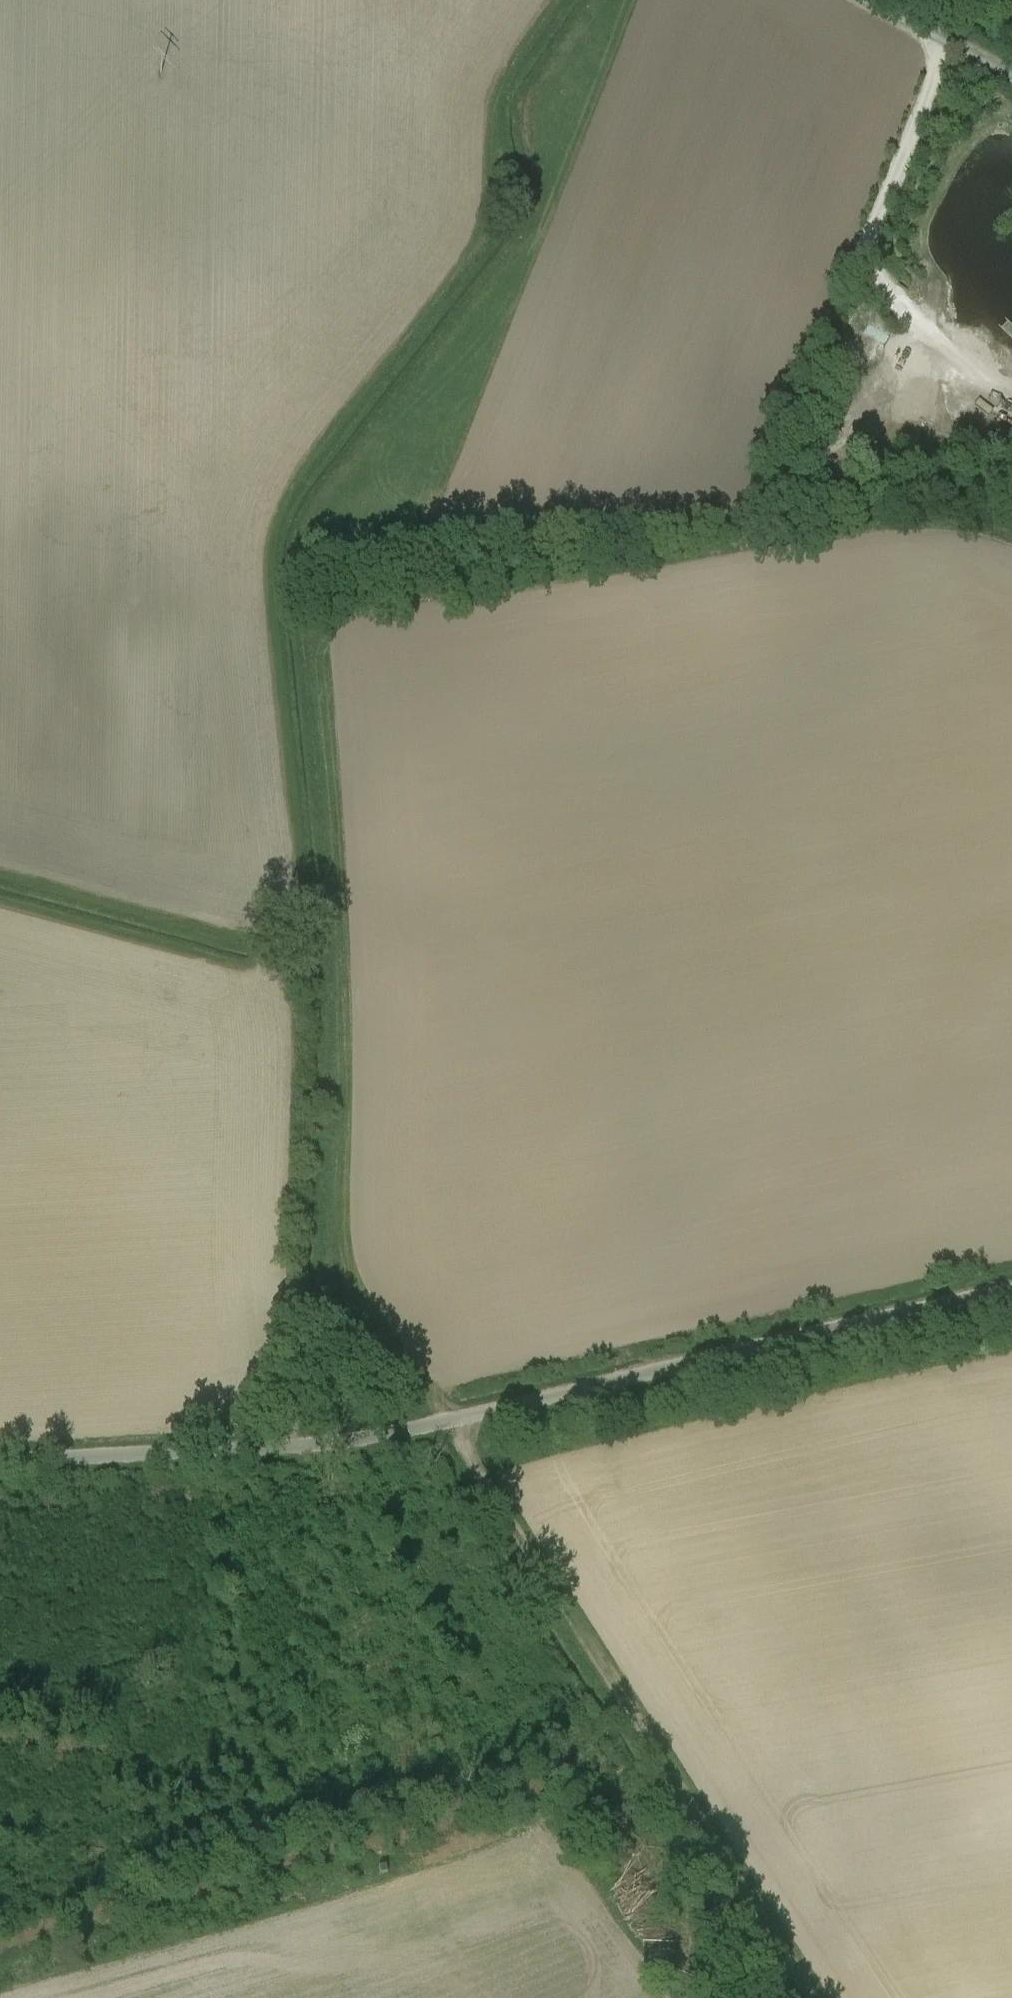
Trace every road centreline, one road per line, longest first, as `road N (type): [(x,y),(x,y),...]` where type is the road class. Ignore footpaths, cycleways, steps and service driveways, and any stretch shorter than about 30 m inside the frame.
road 1 (unclassified): [(0,1461),(361,1445),(1011,1295)]
road 2 (unclassified): [(861,0),(1011,76)]

